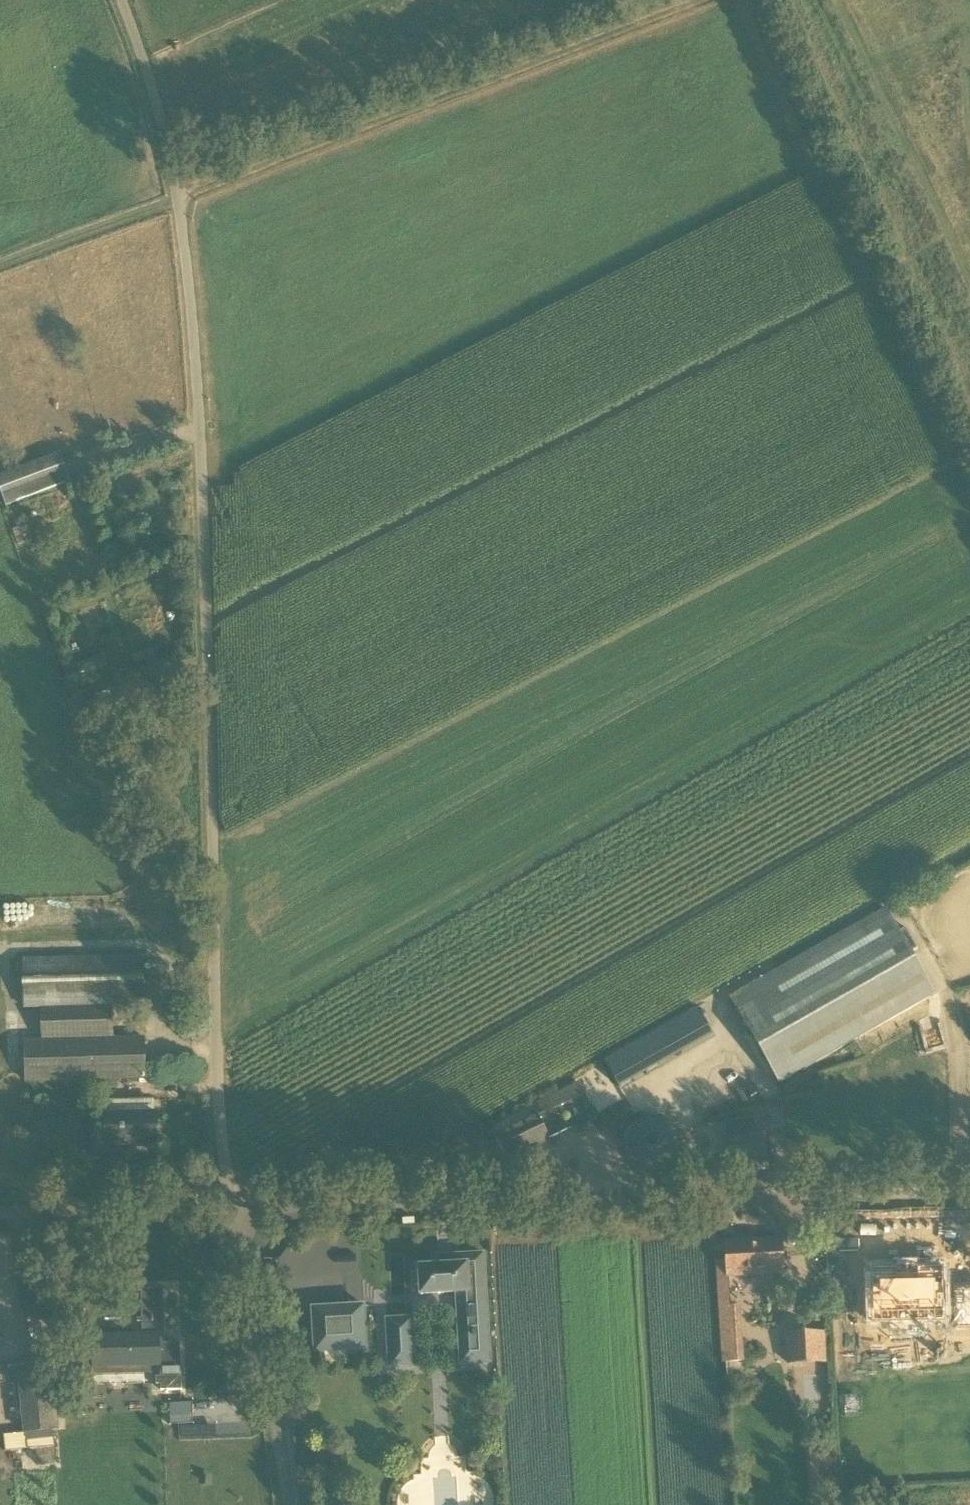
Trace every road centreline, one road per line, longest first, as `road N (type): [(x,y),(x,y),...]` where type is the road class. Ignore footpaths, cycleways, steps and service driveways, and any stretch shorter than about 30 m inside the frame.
road 1 (unclassified): [(232,1212),(216,1128),(191,314),(165,140),(119,0)]
road 2 (track): [(702,0),(0,268)]
road 3 (unclassified): [(232,1212),(585,1209),(797,1194),(969,1201)]
road 4 (unclassified): [(281,1504),(251,1283),(232,1212)]
road 5 (unclassified): [(0,1216),(232,1212)]

